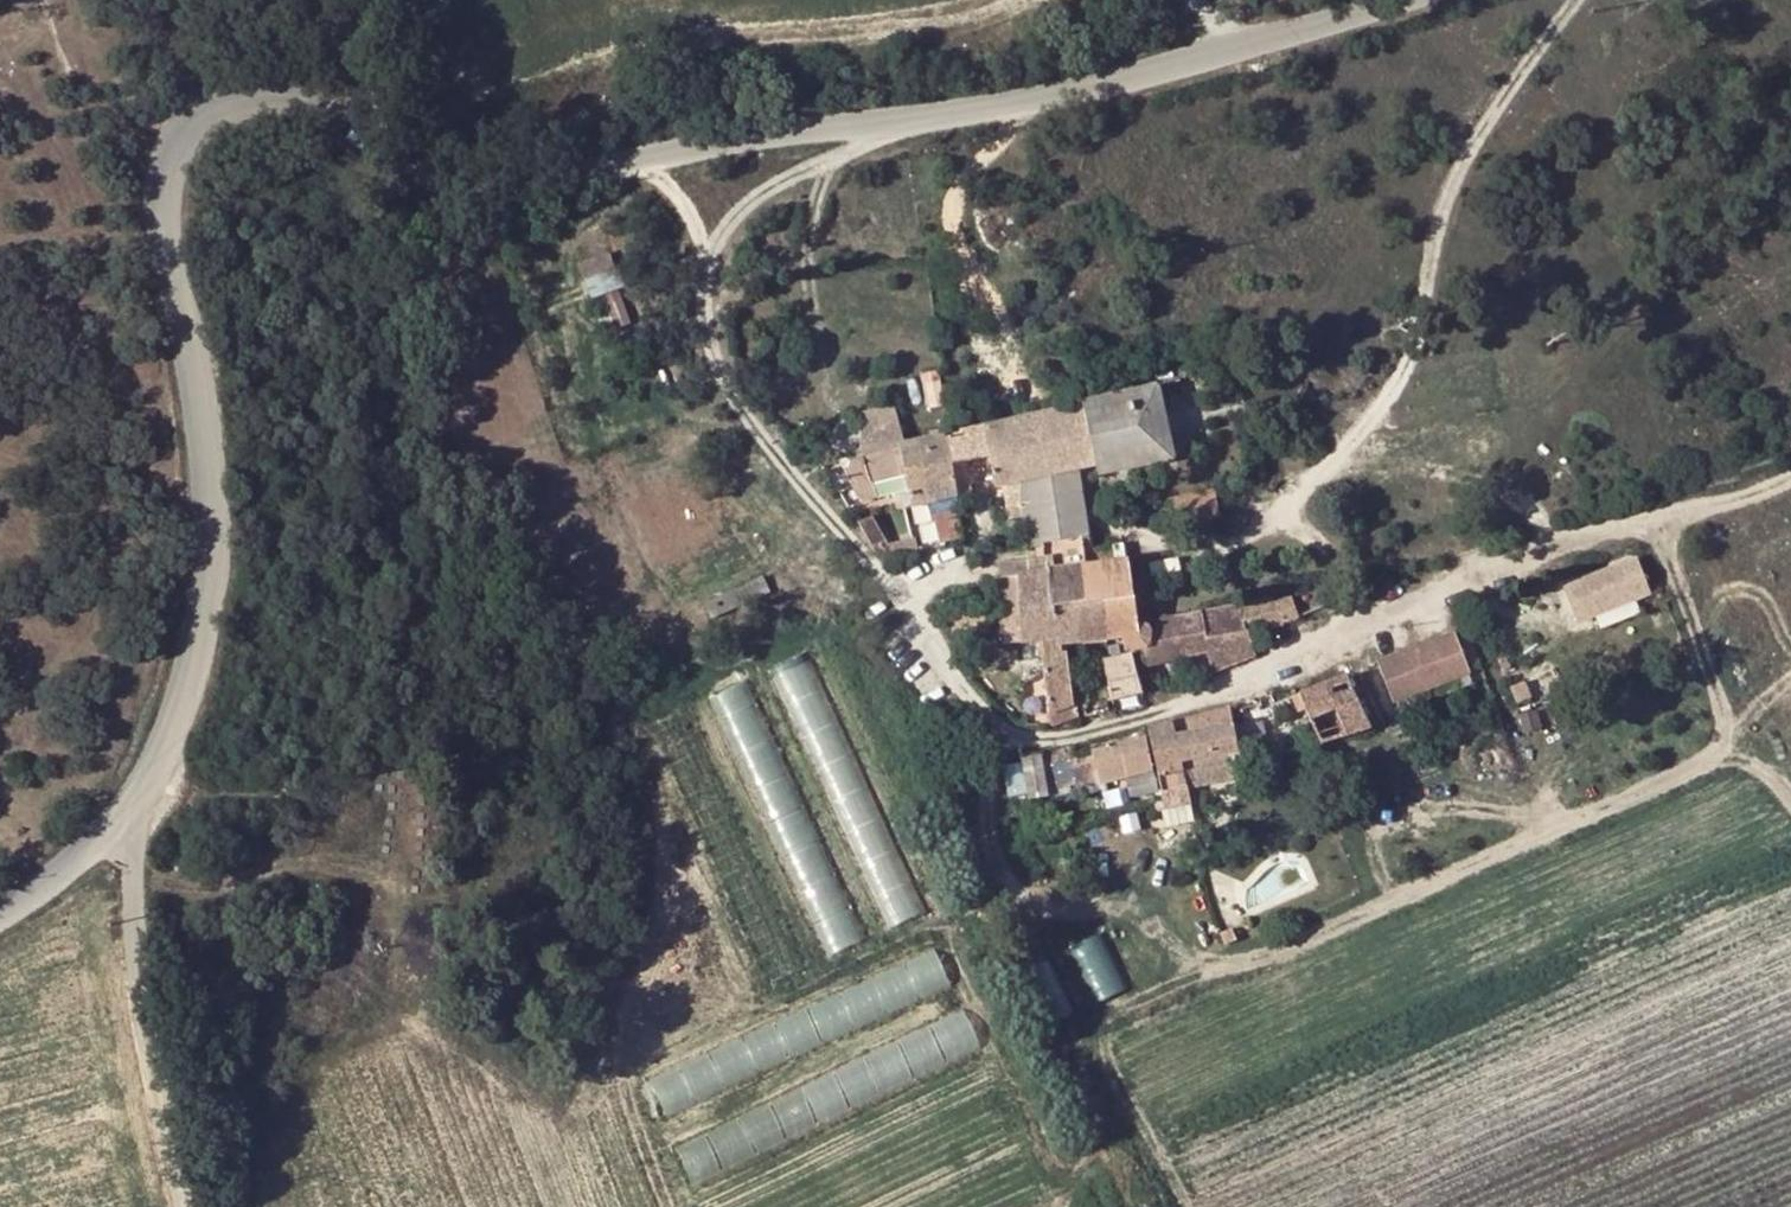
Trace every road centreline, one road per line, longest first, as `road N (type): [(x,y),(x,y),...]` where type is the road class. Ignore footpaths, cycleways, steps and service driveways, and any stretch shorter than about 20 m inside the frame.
road 1 (residential): [(702,250),(714,397),(904,624),(957,715),(987,747),(1095,737),(1691,499),(1790,482)]
road 2 (unclassified): [(329,116),(297,91),(260,84),(218,95),(176,121),(155,166),(154,217),(220,552),(179,711),(121,831)]
road 3 (unclassified): [(1574,0),(1496,110),(1428,231),(1369,351),(1330,459),(1270,522)]
road 4 (unclassified): [(1408,0),(1256,44),(913,121)]
road 5 (unclassified): [(121,831),(185,1206)]
road 6 (unclassified): [(611,158),(536,181),(473,218),(431,203),(329,116)]
road 7 (unclassified): [(913,121),(611,158)]
road 8 (residential): [(702,250),(755,198),(829,154),(913,121)]
road 9 (unclassified): [(121,831),(0,923)]
road 10 (residential): [(611,158),(684,216),(702,250)]

